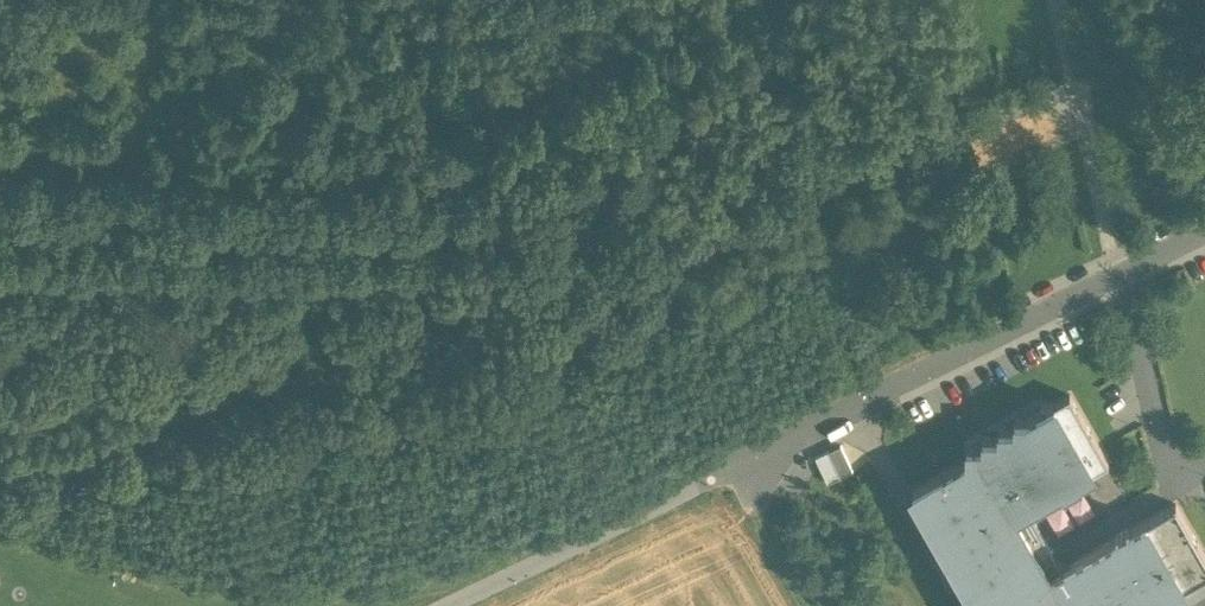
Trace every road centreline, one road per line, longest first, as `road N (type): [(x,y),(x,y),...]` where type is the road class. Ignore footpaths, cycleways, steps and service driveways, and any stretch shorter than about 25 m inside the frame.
road 1 (track): [(1074,94),(871,166),(633,284),(0,482)]
road 2 (track): [(940,369),(453,605)]
road 3 (residential): [(940,369),(1204,235)]
road 4 (track): [(808,605),(732,477)]

